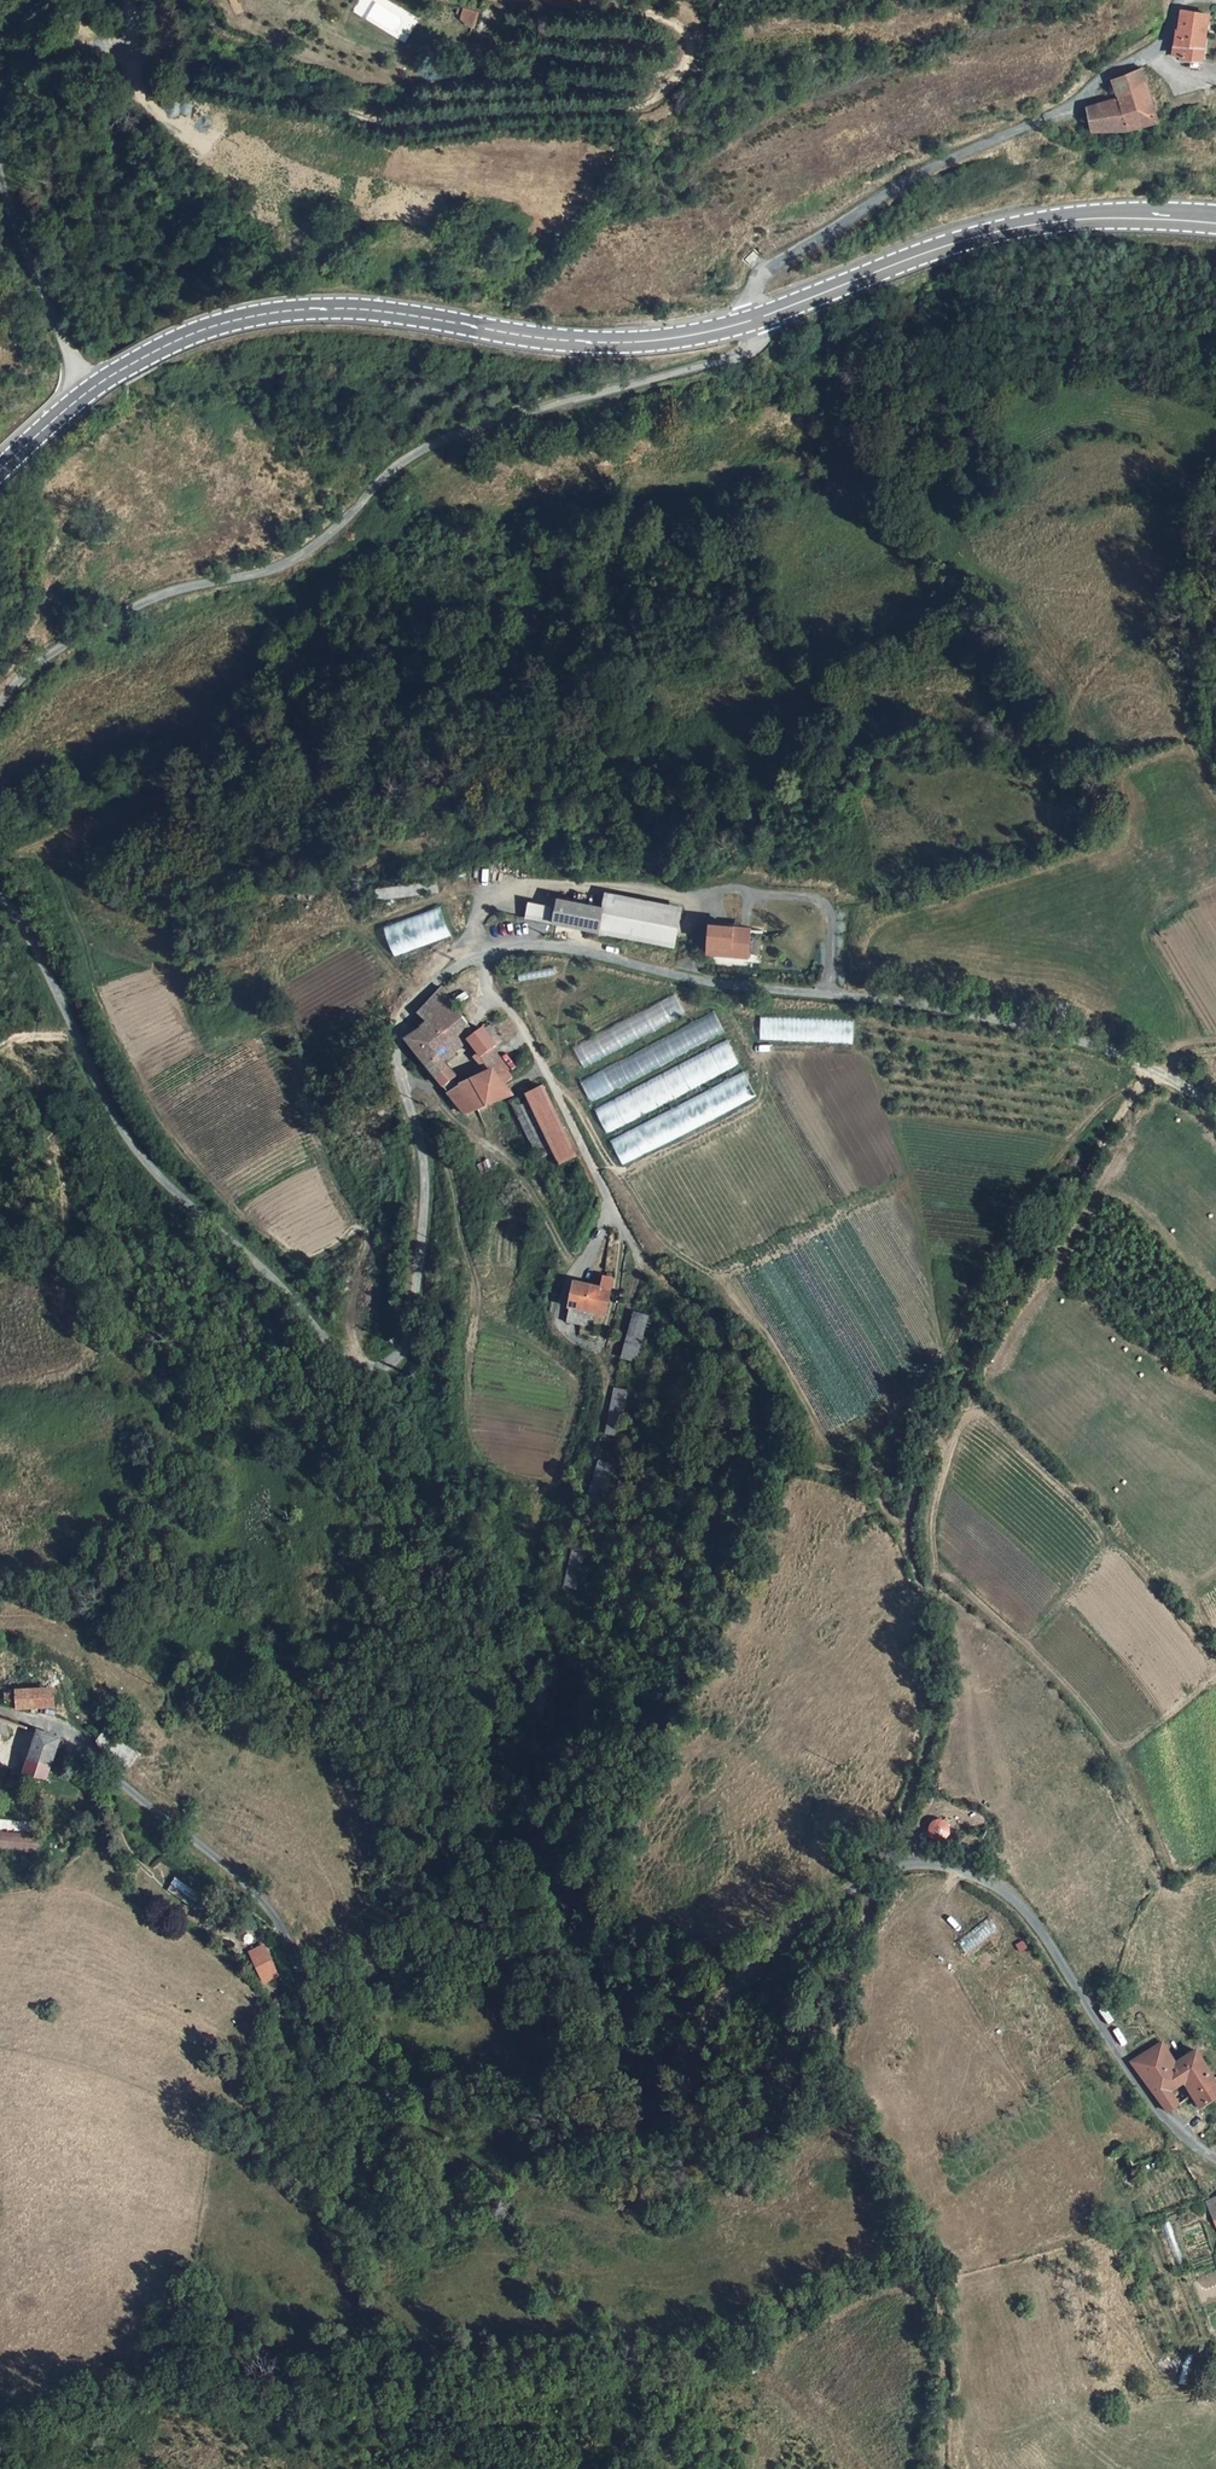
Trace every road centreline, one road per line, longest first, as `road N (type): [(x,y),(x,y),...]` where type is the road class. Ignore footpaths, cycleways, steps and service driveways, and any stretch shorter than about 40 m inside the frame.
road 1 (unclassified): [(0,899),(45,967),(128,1139),(362,1366),(396,1360),(414,1316),(427,1172),(393,1052),(426,985),(477,957),(545,953),(733,991),(1007,1026),(1097,1052),(1190,1093),(1215,1114)]
road 2 (unclassified): [(1215,2159),(1176,2133),(1005,1894),(958,1873),(906,1867),(869,1880),(799,1928),(741,1983),(683,2107),(647,2138),(601,2140),(539,2100),(409,2099),(346,2077),(228,1869),(41,1723),(0,1712)]
road 3 (track): [(642,1263),(746,1355),(762,1384),(777,1454),(859,1479),(883,1499),(916,1572),(934,1655),(935,1728),(865,1918),(838,2066),(924,2254)]
road 4 (track): [(0,2466),(183,2377),(588,2369),(738,2337),(924,2254)]
road 5 (unclassified): [(755,318),(756,343),(737,357),(450,436),(395,466),(337,528),(290,562),(176,590),(110,620),(54,648),(0,705)]
road 6 (secondary): [(755,318),(674,338),(594,341),(388,312),(255,315),(176,339),(111,375),(0,470)]
road 7 (unclassified): [(1177,0),(1165,42),(1149,55),(1104,75),(1065,109),(919,173),(759,277),(755,318)]
road 8 (track): [(1145,1073),(953,1397),(920,1475),(906,1536)]
road 9 (secondary): [(1215,218),(1091,217),(1005,229),(755,318)]
road 10 (track): [(642,1263),(552,1613),(560,1671)]
road 11 (track): [(924,2254),(944,2321),(947,2468)]

